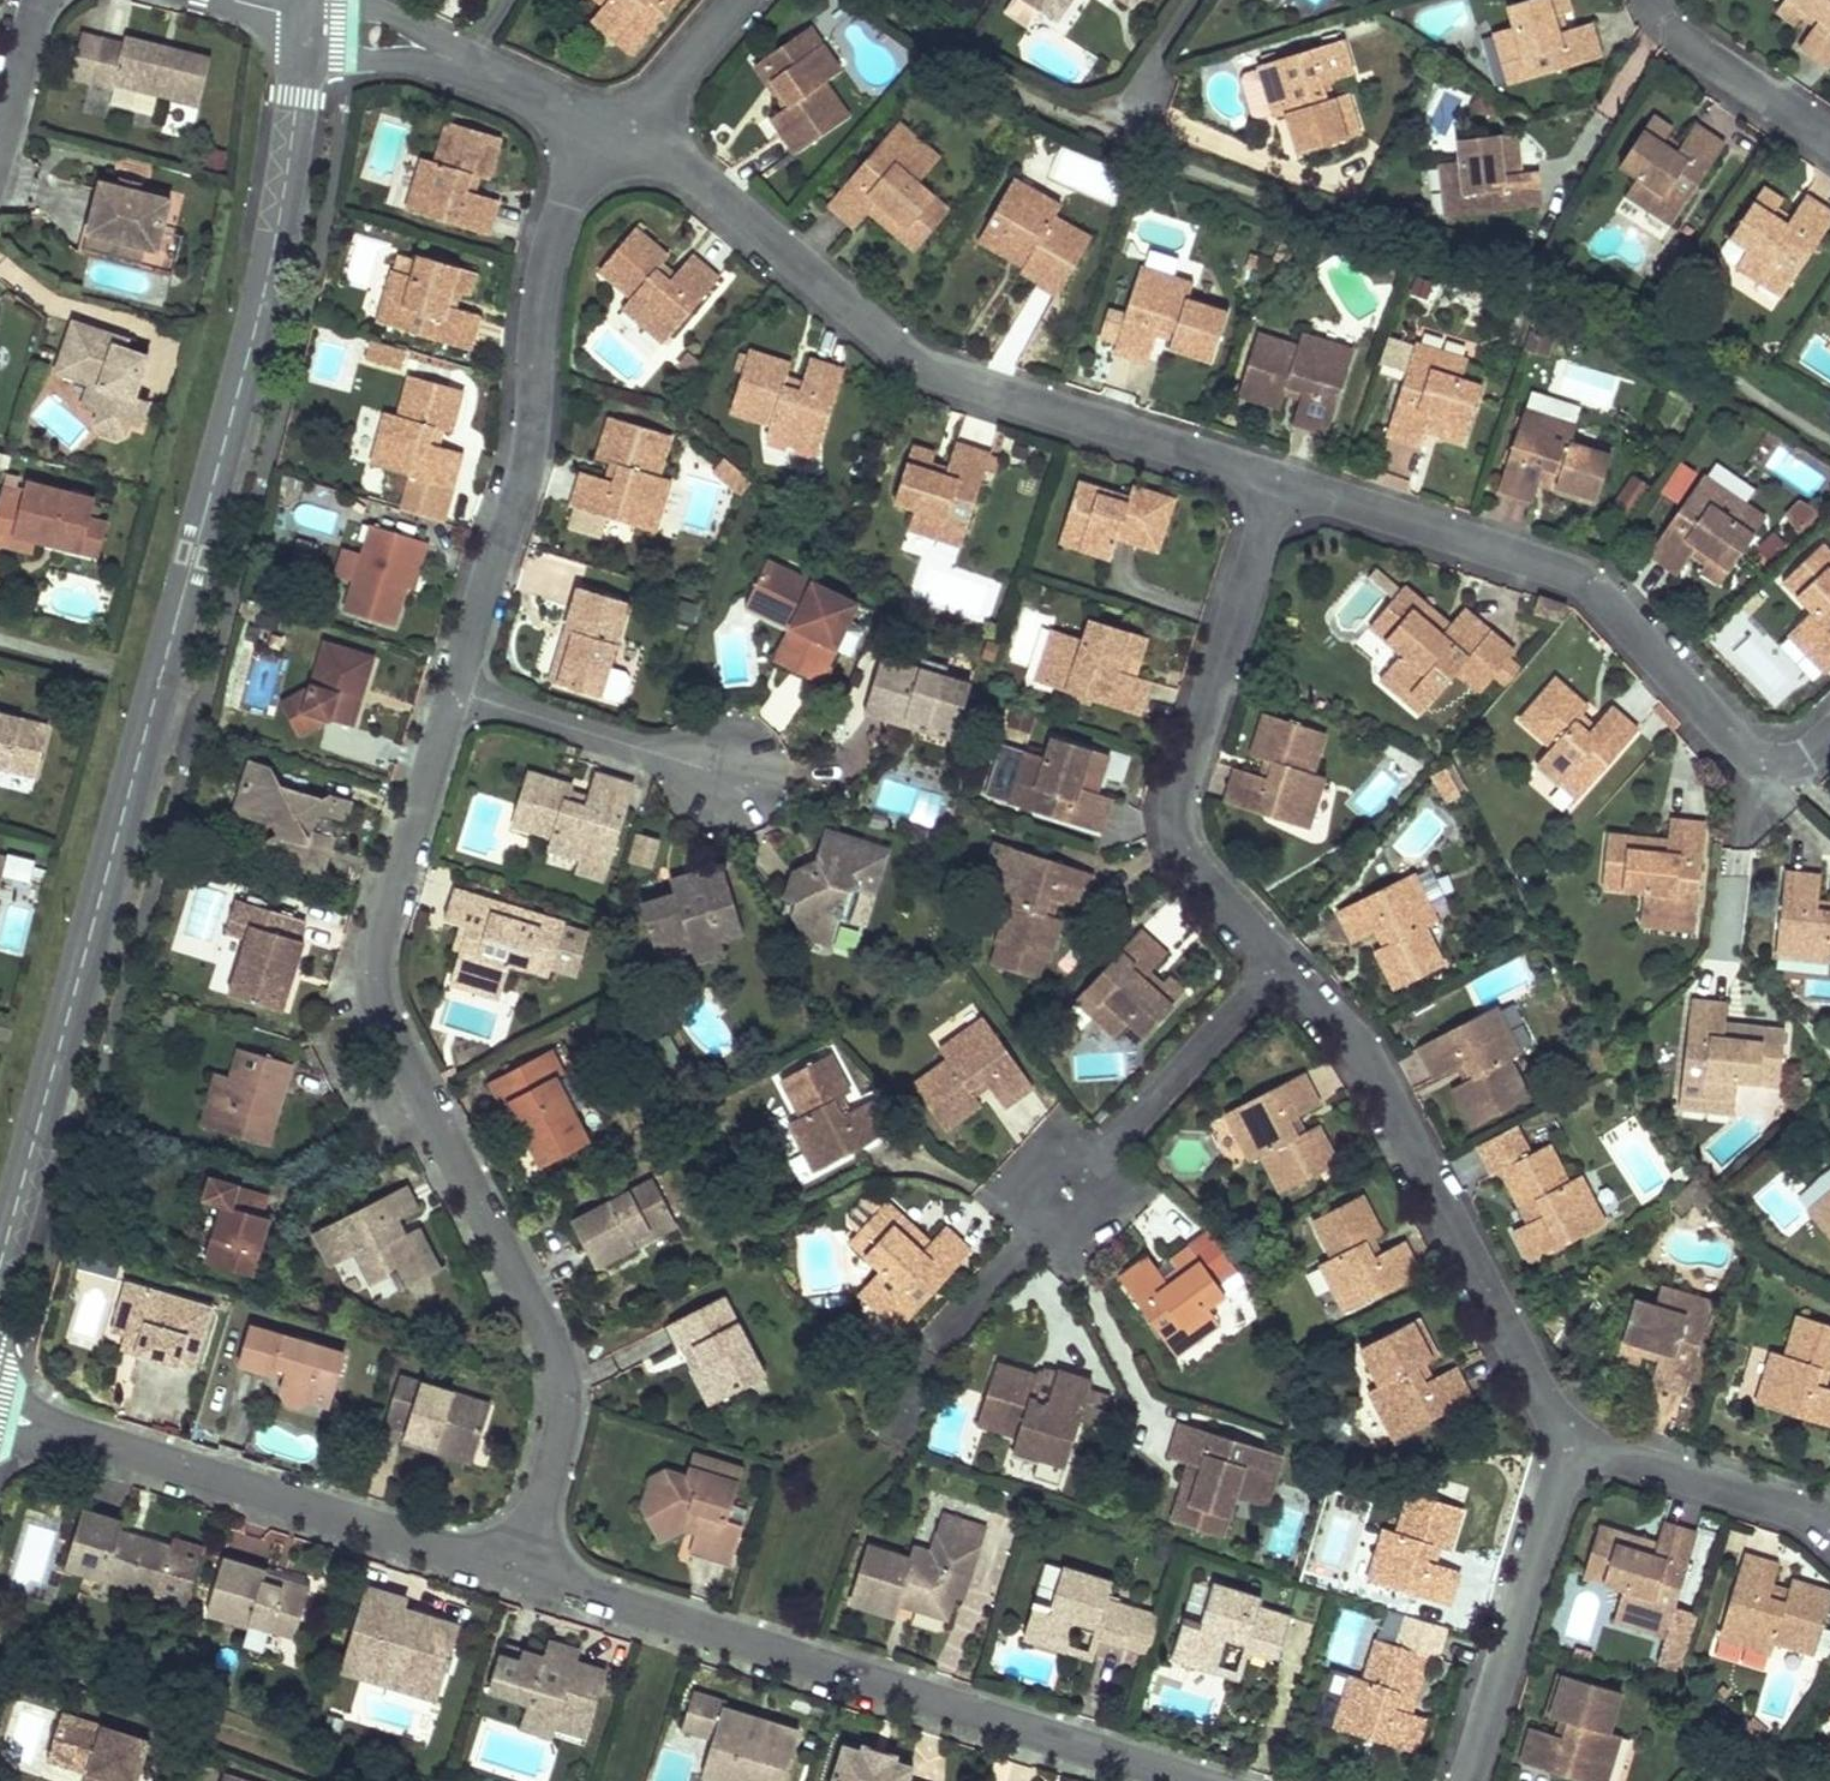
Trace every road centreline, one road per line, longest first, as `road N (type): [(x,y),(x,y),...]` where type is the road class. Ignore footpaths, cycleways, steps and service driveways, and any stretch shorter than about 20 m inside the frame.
road 1 (residential): [(304,18),(292,152),(252,343),(0,1274)]
road 2 (residential): [(522,1571),(568,1413),(565,1383),(554,1345),(375,994),(378,941),(454,691)]
road 3 (residential): [(630,131),(915,363),(1281,483)]
road 4 (residential): [(522,1571),(1192,1780)]
road 5 (residential): [(1281,483),(1575,576),(1738,749),(1759,759),(1799,761),(1829,740)]
road 6 (residential): [(895,1447),(929,1352),(1285,968)]
road 7 (residential): [(454,691),(527,468),(539,300),(553,236),(576,185),(630,131)]
road 8 (residential): [(1570,1445),(1372,1064),(1285,968)]
road 9 (residential): [(0,1414),(522,1571)]
road 10 (residential): [(1285,968),(1196,867),(1176,812),(1281,483)]
road 11 (residential): [(1468,1780),(1570,1445)]
road 12 (residential): [(304,18),(417,47),(630,131)]
road 13 (residential): [(737,780),(454,691)]
road 14 (residential): [(1821,1528),(1793,1511),(1570,1445)]
road 15 (residential): [(1829,138),(1676,37),(1649,0)]
road 16 (residential): [(743,0),(630,131)]
road 17 (residential): [(1117,139),(1194,0)]
road 18 (residential): [(0,151),(44,0)]

